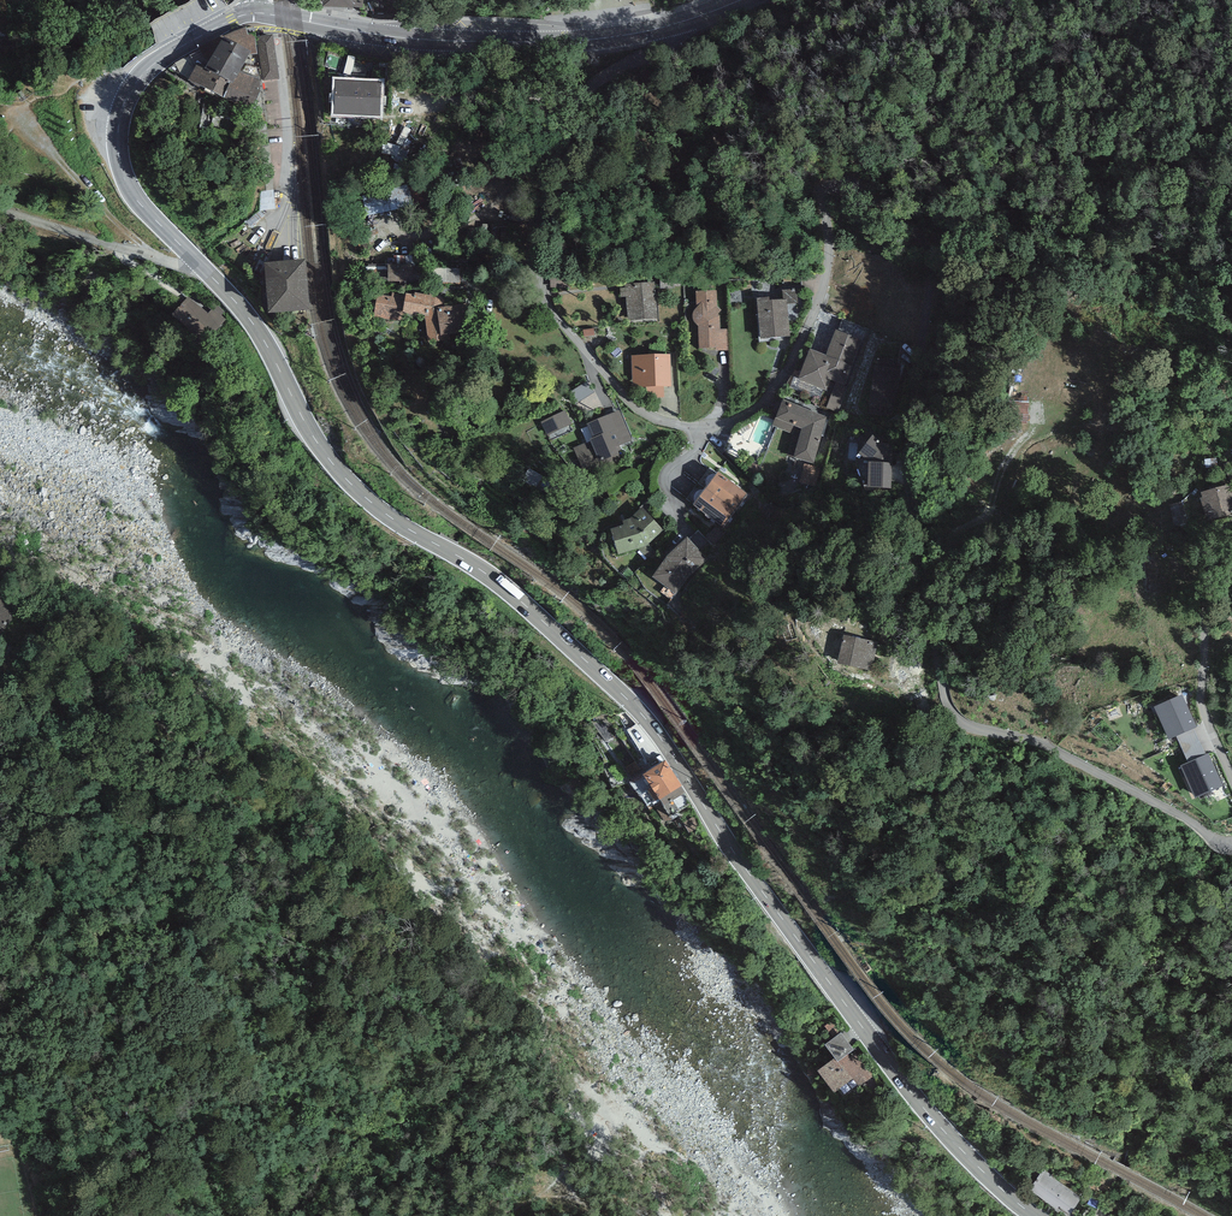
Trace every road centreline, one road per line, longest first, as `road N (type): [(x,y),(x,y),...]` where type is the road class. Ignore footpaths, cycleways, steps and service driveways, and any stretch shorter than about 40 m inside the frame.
road 1 (residential): [(1231,846),(1046,744),(966,725),(949,705),(907,477),(926,257),(870,192),(845,184),(827,194),(829,258),(810,321),(773,391),(737,420),(701,427),(645,412),(554,313),(534,250),(579,105),(596,82),(668,41),(672,25)]
road 2 (secondary): [(254,13),(177,47),(135,83),(118,136),(133,196),(250,320),(315,440),(351,484),(389,516),(491,577),(645,718),(893,1068),(965,1153),(1035,1215)]
road 3 (secondary): [(254,13),(447,42),(566,42),(672,25)]
road 4 (residential): [(1231,527),(1210,550),(1203,678),(1231,772)]

